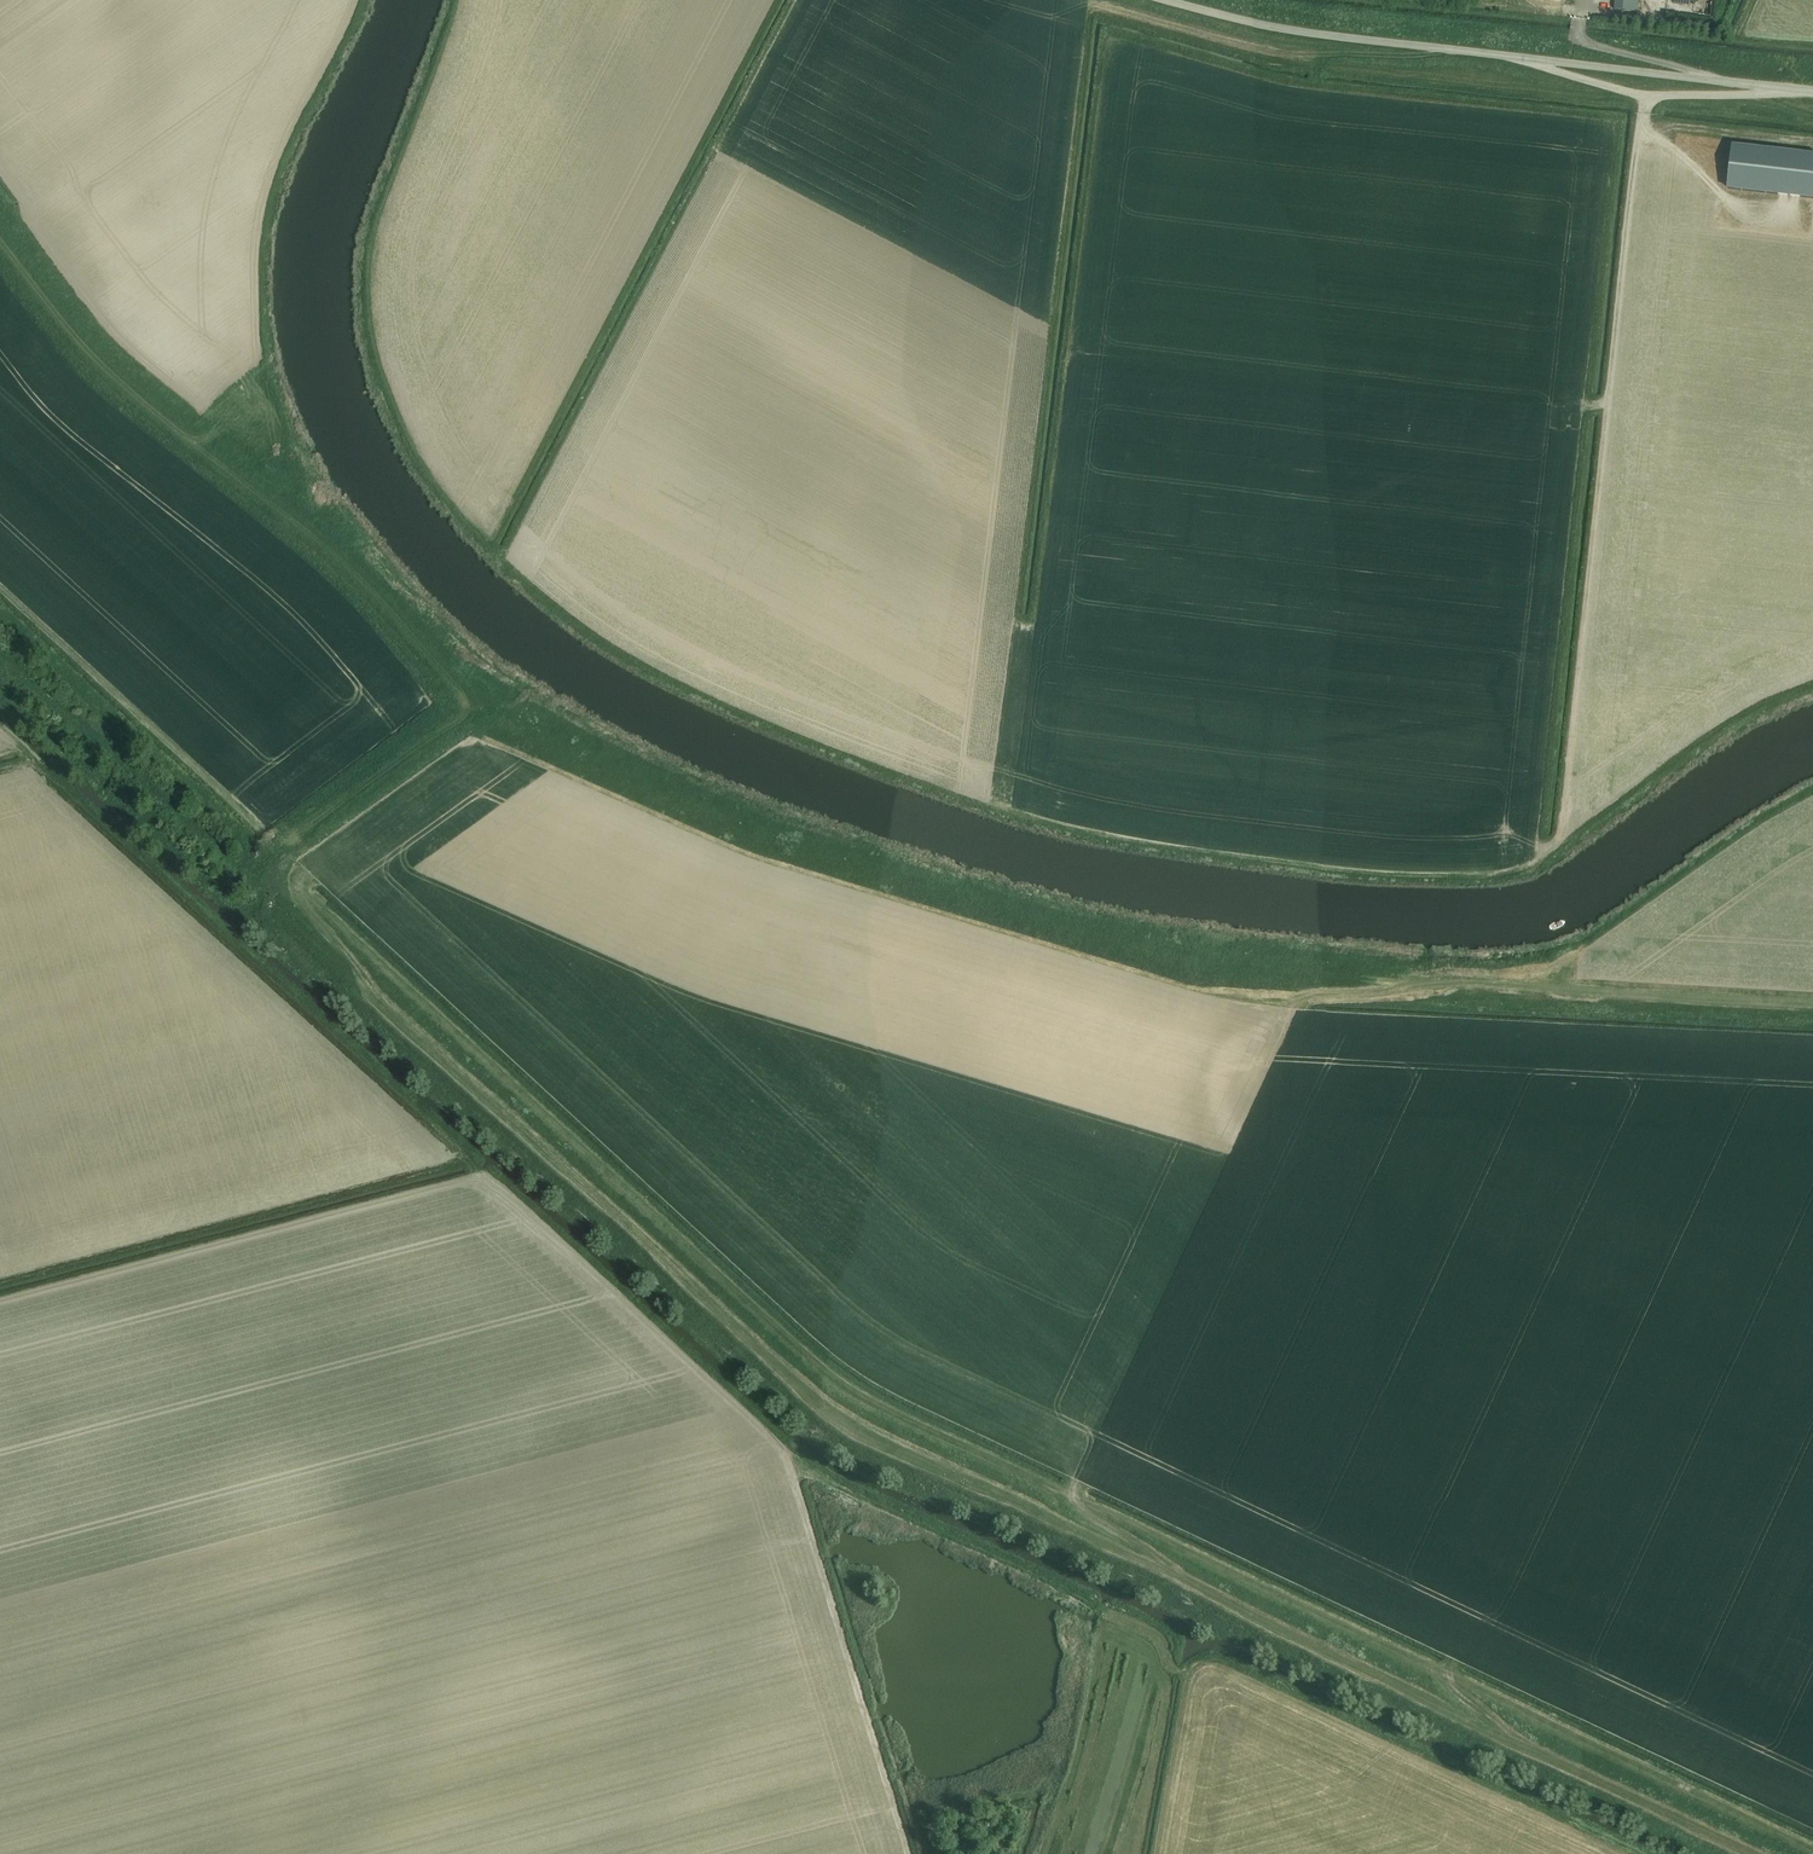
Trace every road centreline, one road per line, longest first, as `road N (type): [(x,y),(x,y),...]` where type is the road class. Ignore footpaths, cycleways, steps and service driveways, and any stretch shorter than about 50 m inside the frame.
road 1 (track): [(1748,1853),(1153,1566),(858,1434),(0,655)]
road 2 (track): [(251,879),(476,705),(366,585),(152,410),(74,334),(0,238)]
road 3 (unclassified): [(1812,91),(1366,40),(1167,0)]

